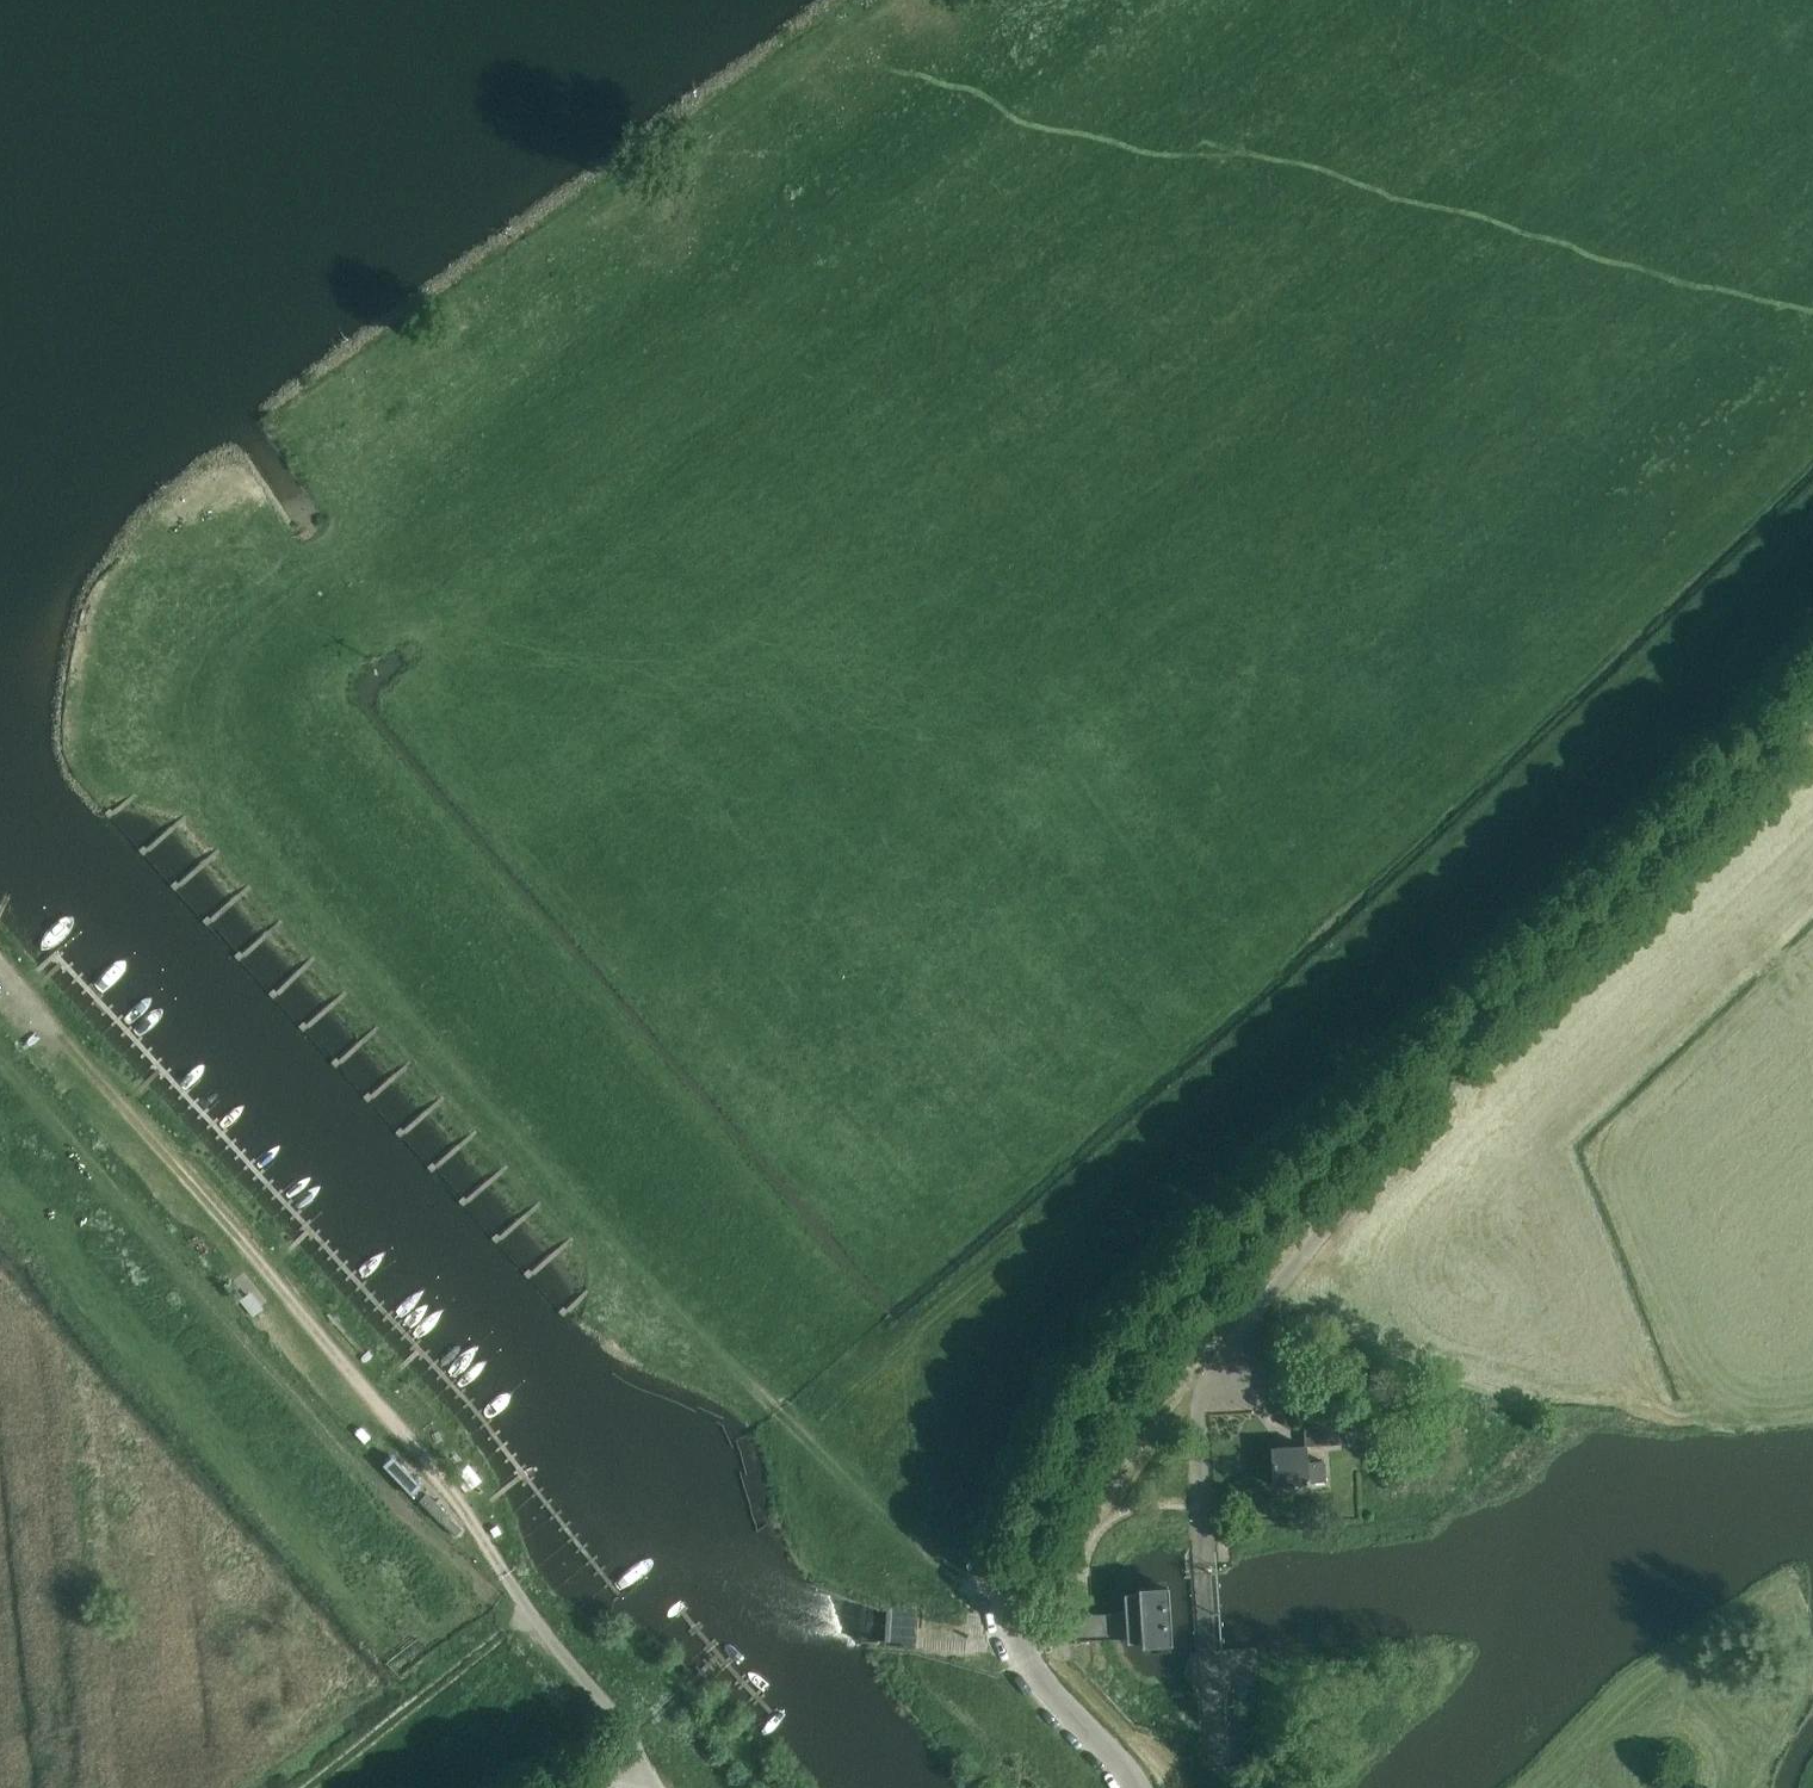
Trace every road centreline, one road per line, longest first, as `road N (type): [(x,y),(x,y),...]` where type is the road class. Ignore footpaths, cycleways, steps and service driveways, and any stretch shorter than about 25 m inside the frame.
road 1 (tertiary): [(1130,1787),(1031,1668),(1012,1628),(1028,1514),(1071,1420),(1191,1273),(1444,1051),(1812,701)]

